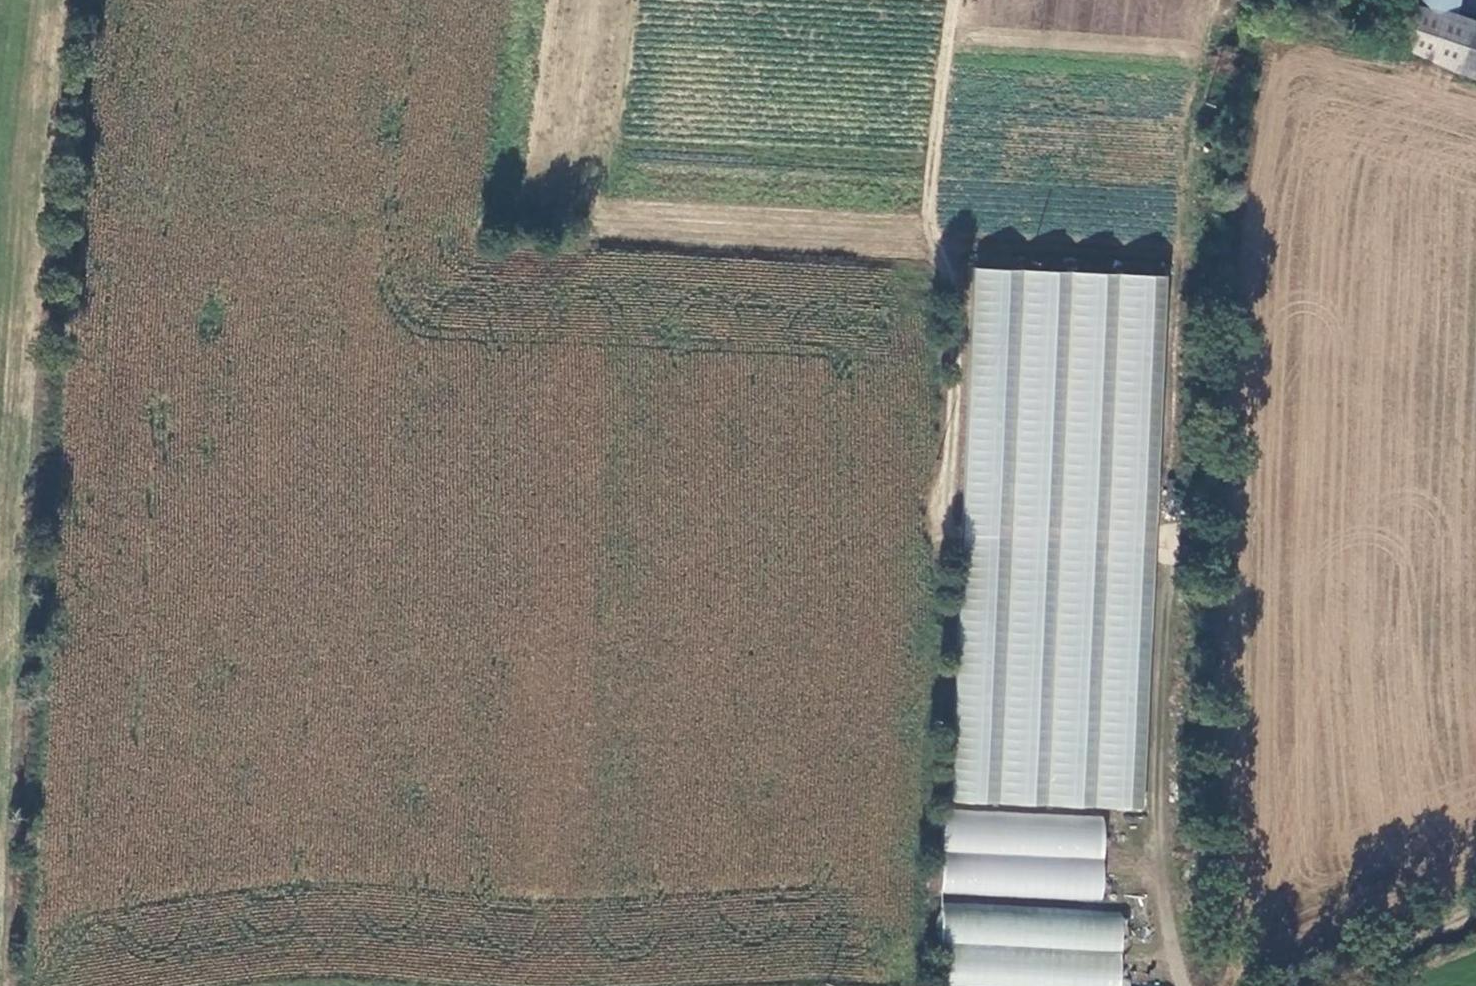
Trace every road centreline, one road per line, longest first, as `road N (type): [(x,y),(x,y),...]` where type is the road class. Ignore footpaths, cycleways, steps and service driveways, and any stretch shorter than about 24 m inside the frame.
road 1 (track): [(945,531),(956,314),(929,199),(951,0)]
road 2 (track): [(1475,916),(1323,985)]

